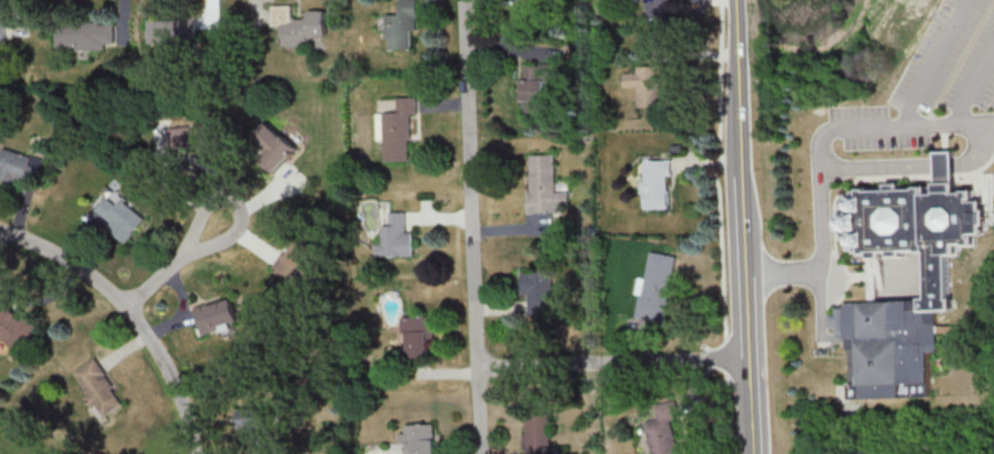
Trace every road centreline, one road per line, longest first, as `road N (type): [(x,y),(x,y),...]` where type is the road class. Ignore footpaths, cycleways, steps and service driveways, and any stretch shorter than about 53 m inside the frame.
road 1 (tertiary): [(751,453),(736,0)]
road 2 (residential): [(466,0),(480,453)]
road 3 (residential): [(0,233),(57,254),(122,302),(177,392),(194,453)]
road 4 (residential): [(477,370),(748,355)]
road 5 (residential): [(127,309),(216,221)]

